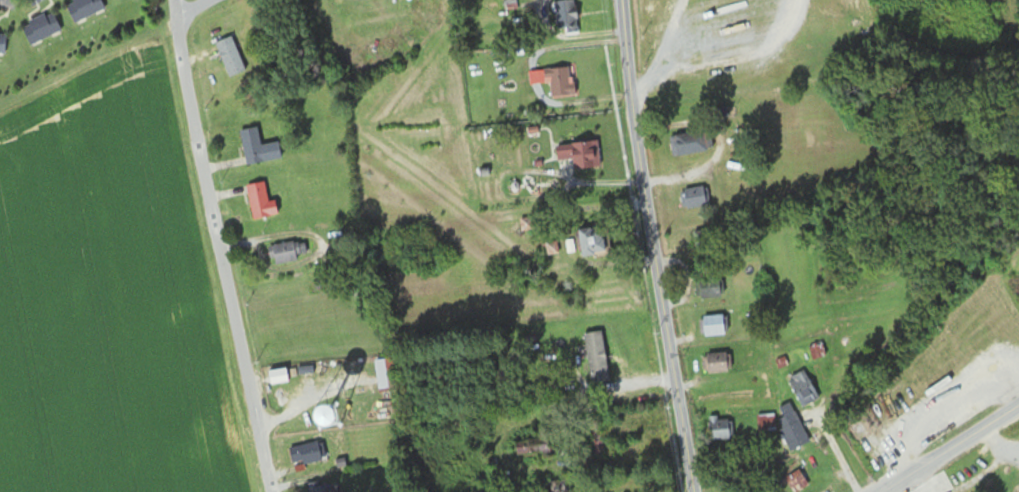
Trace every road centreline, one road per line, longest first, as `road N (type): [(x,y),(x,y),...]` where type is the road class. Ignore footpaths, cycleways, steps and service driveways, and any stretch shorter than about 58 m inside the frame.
road 1 (residential): [(273,491),(175,0)]
road 2 (tertiary): [(695,491),(623,0)]
road 3 (secondary): [(884,491),(1018,405)]

